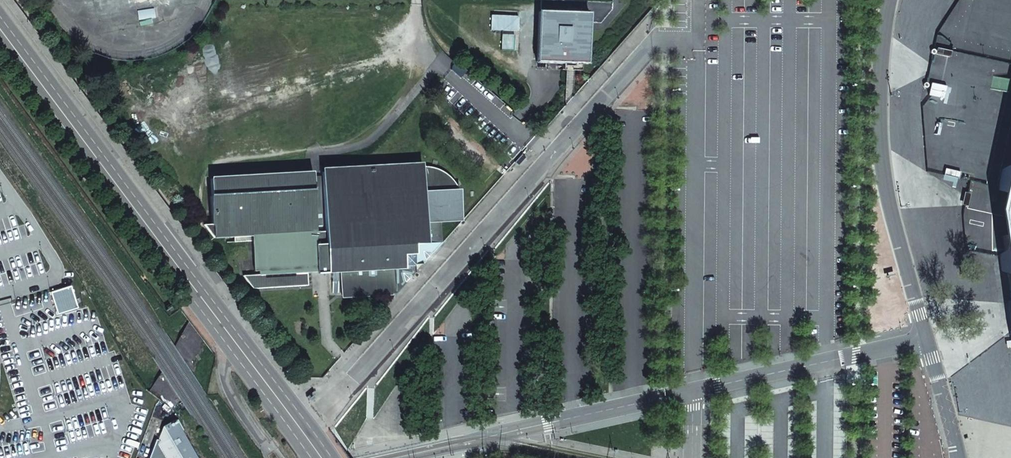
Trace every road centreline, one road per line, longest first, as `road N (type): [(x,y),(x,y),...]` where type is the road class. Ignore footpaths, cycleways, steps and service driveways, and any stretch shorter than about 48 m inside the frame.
road 1 (secondary): [(321,457),(0,31)]
road 2 (unclassified): [(927,341),(882,159),(882,44),(891,0)]
road 3 (residential): [(693,393),(927,341)]
road 4 (residential): [(693,393),(476,438)]
road 5 (unclassified): [(957,457),(927,341)]

